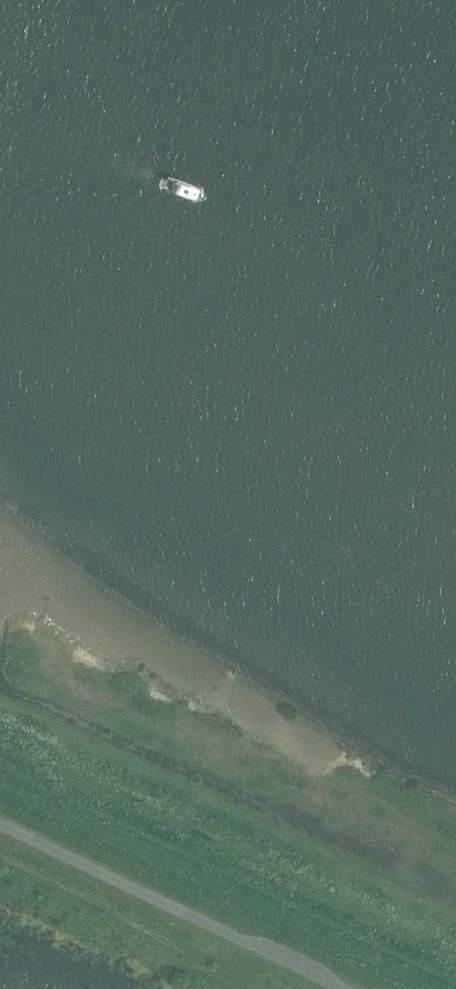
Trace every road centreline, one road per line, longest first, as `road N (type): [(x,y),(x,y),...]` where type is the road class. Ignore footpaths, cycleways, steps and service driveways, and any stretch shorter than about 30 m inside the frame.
road 1 (unclassified): [(344,988),(0,824)]

